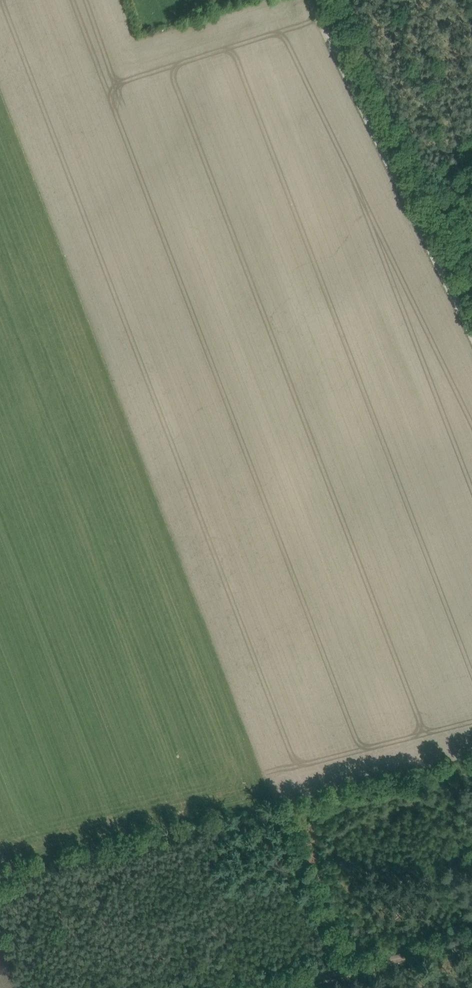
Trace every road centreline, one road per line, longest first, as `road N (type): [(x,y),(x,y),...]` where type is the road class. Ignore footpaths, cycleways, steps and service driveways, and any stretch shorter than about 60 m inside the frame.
road 1 (track): [(307,0),(471,337)]
road 2 (track): [(272,987),(471,936)]

